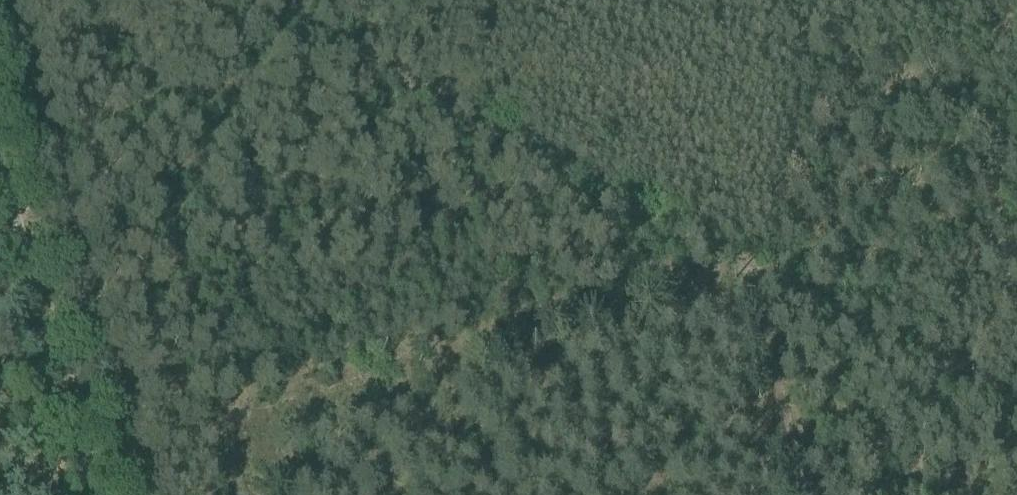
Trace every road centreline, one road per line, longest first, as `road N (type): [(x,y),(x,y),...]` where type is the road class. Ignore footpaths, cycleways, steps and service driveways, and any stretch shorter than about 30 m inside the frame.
road 1 (track): [(252,0),(776,282)]
road 2 (track): [(153,494),(10,0)]
road 3 (track): [(776,282),(1016,410)]

